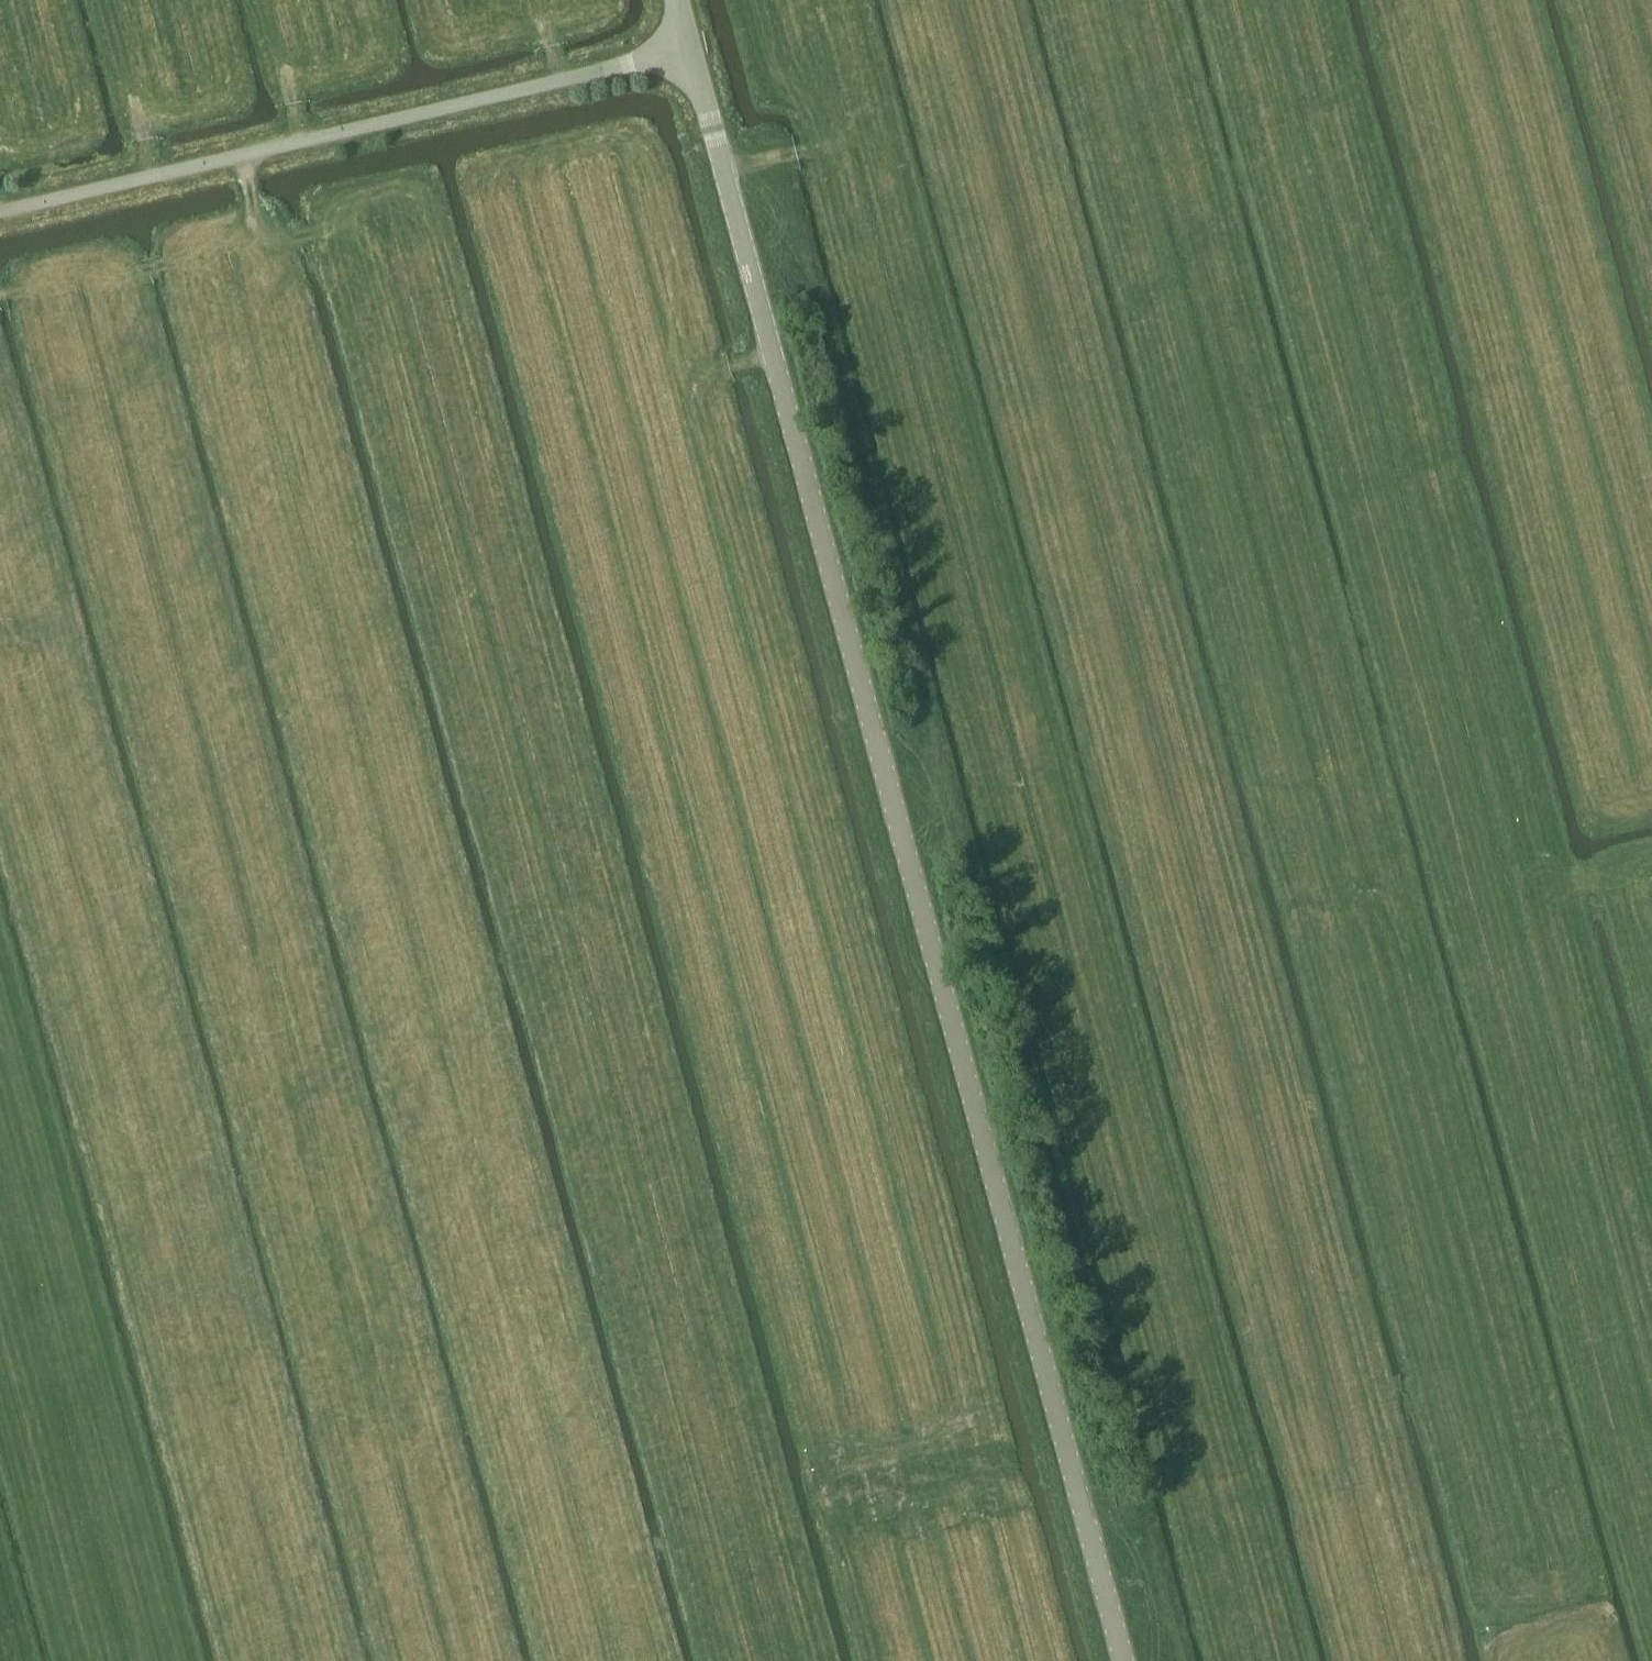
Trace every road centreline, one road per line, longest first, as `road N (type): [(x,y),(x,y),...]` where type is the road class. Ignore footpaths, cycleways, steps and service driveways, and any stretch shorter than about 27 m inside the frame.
road 1 (unclassified): [(1125,1660),(685,43)]
road 2 (unclassified): [(0,206),(685,43)]

